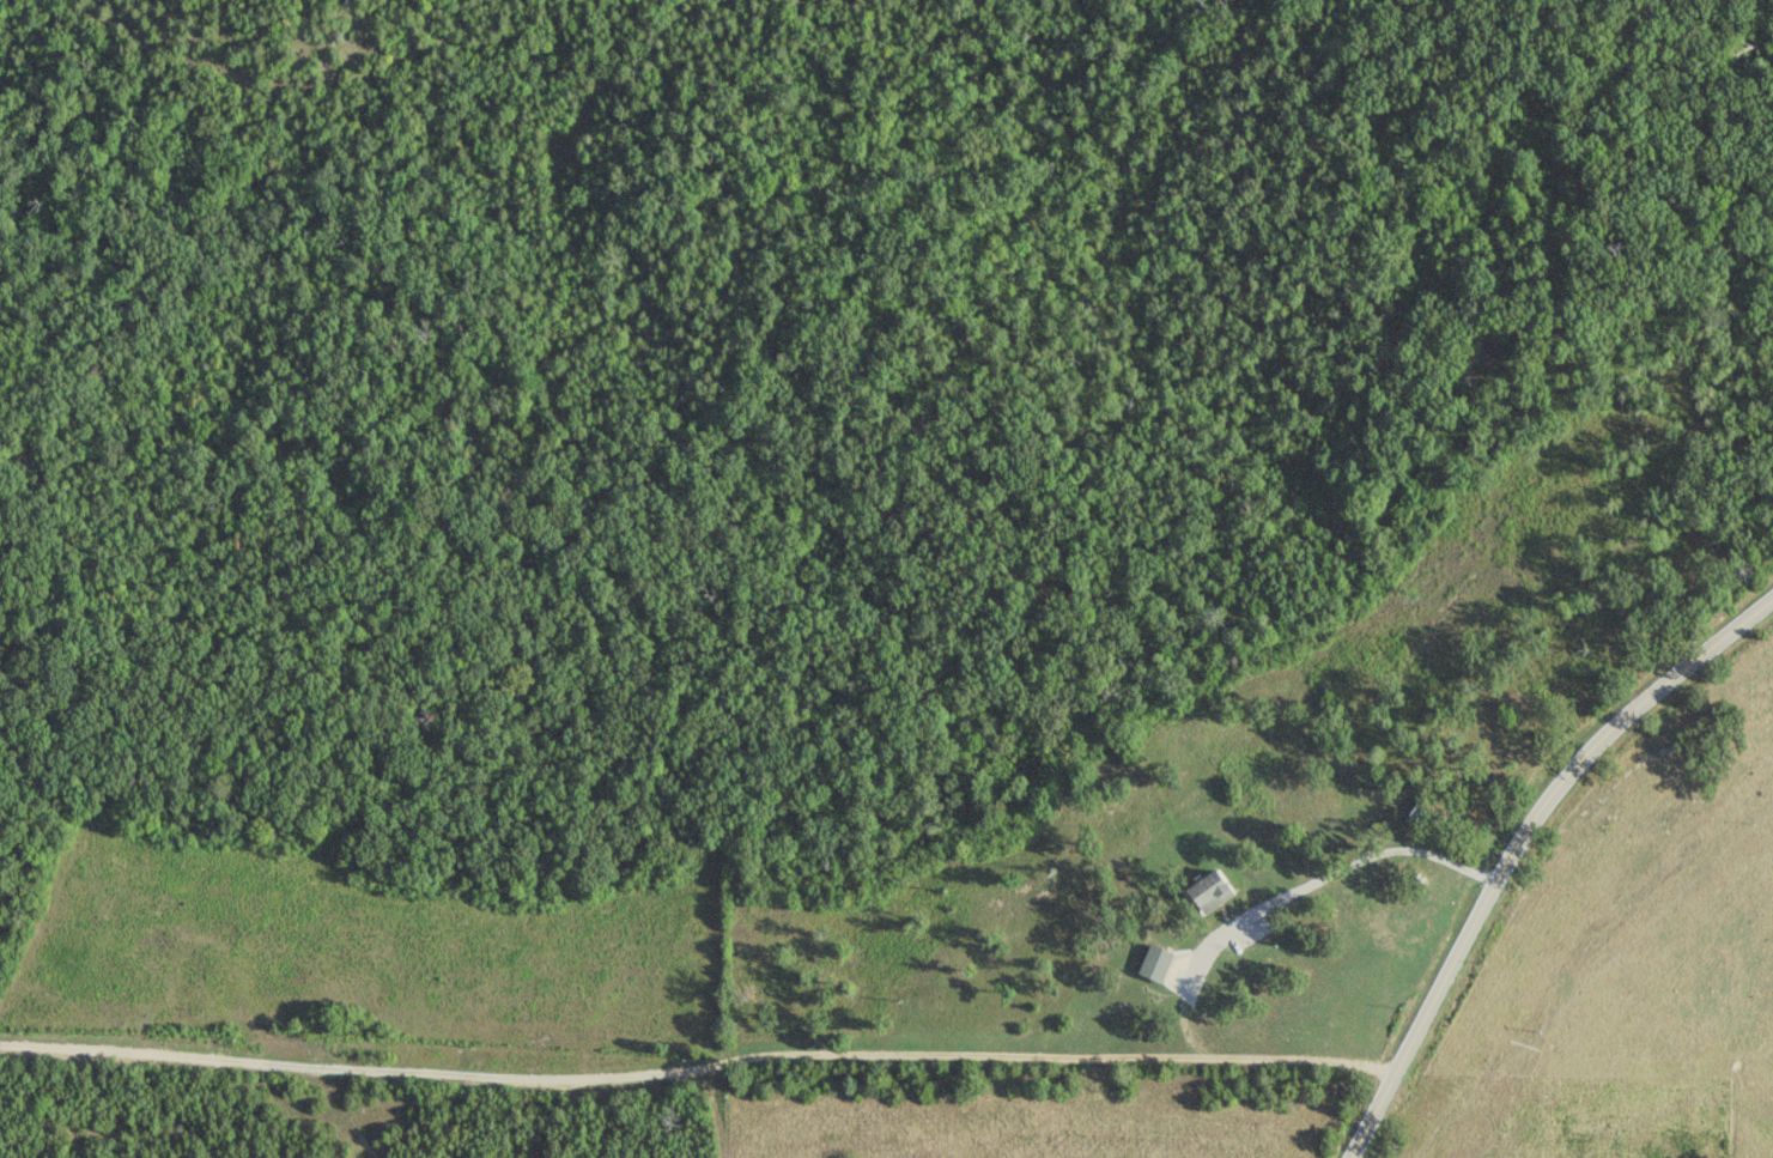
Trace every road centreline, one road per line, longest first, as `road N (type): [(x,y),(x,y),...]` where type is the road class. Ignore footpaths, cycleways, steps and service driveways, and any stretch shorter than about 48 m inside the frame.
road 1 (secondary): [(1328,1157),(1496,868),(1637,721),(1772,598)]

